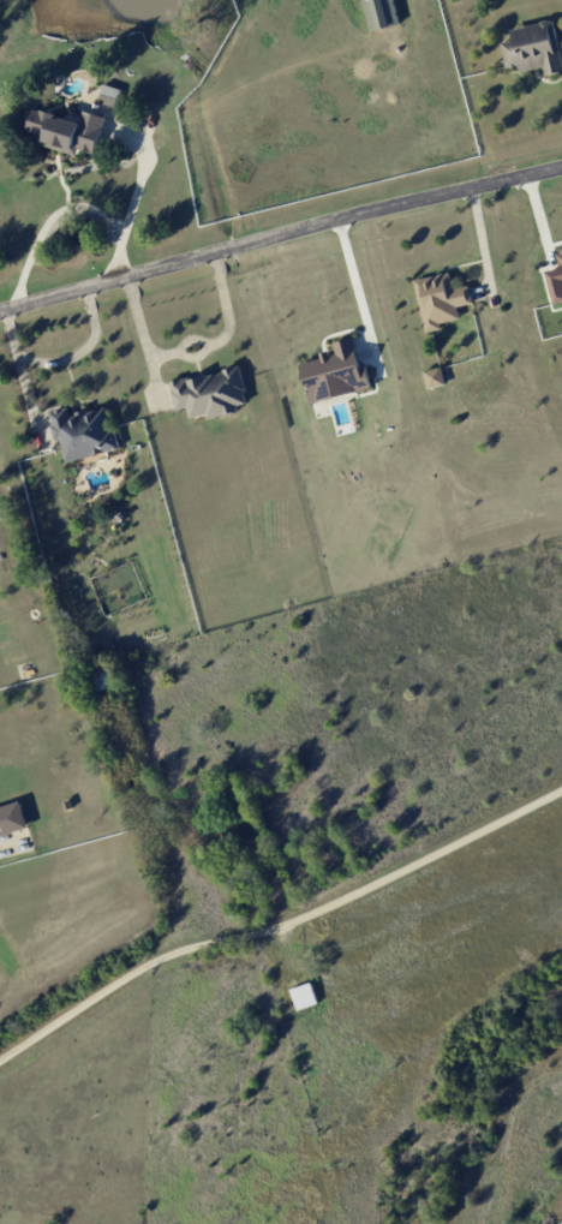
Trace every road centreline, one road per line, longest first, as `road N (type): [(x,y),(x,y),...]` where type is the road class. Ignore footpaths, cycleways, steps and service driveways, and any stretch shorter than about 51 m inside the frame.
road 1 (residential): [(0,310),(561,167)]

